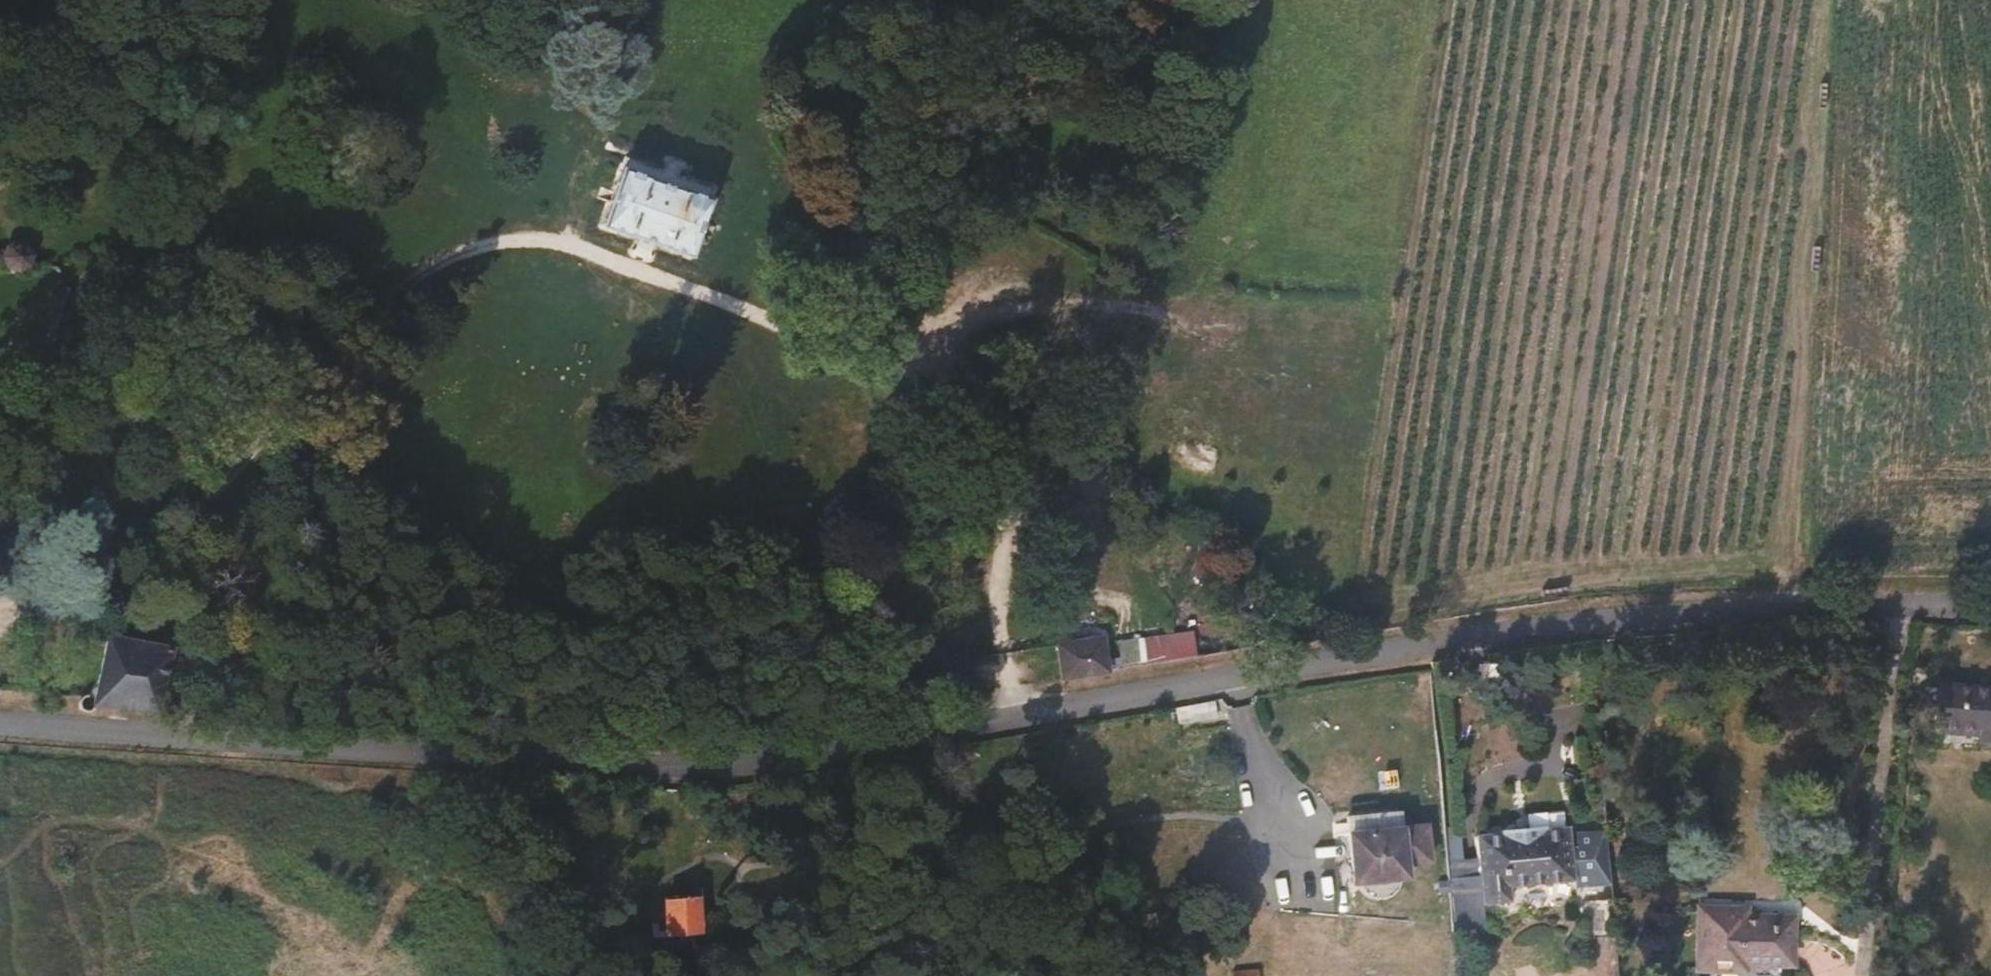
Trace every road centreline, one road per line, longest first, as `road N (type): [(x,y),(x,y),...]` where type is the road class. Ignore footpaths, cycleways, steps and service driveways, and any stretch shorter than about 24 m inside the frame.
road 1 (residential): [(1990,613),(1569,631),(744,765),(453,758),(0,725)]

